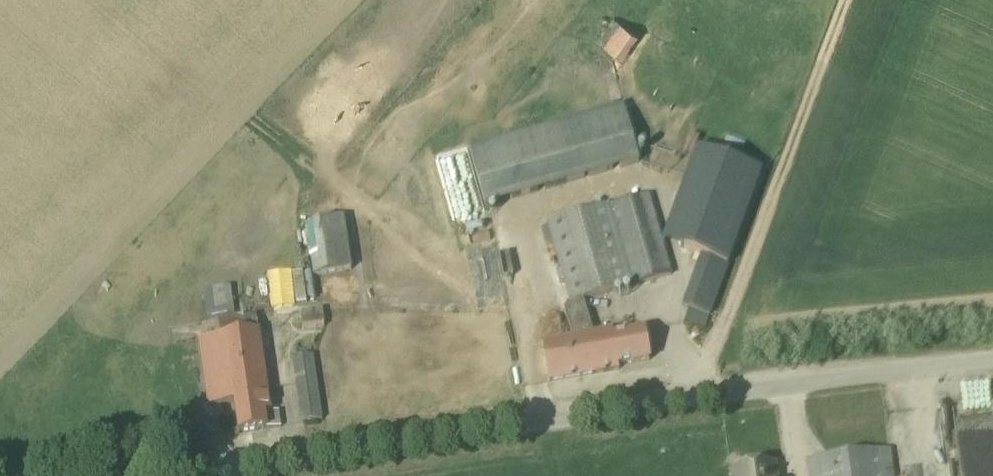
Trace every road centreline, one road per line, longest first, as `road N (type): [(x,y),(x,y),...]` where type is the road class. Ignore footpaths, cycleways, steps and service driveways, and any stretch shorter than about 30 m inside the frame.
road 1 (unclassified): [(161,475),(601,405),(992,358)]

